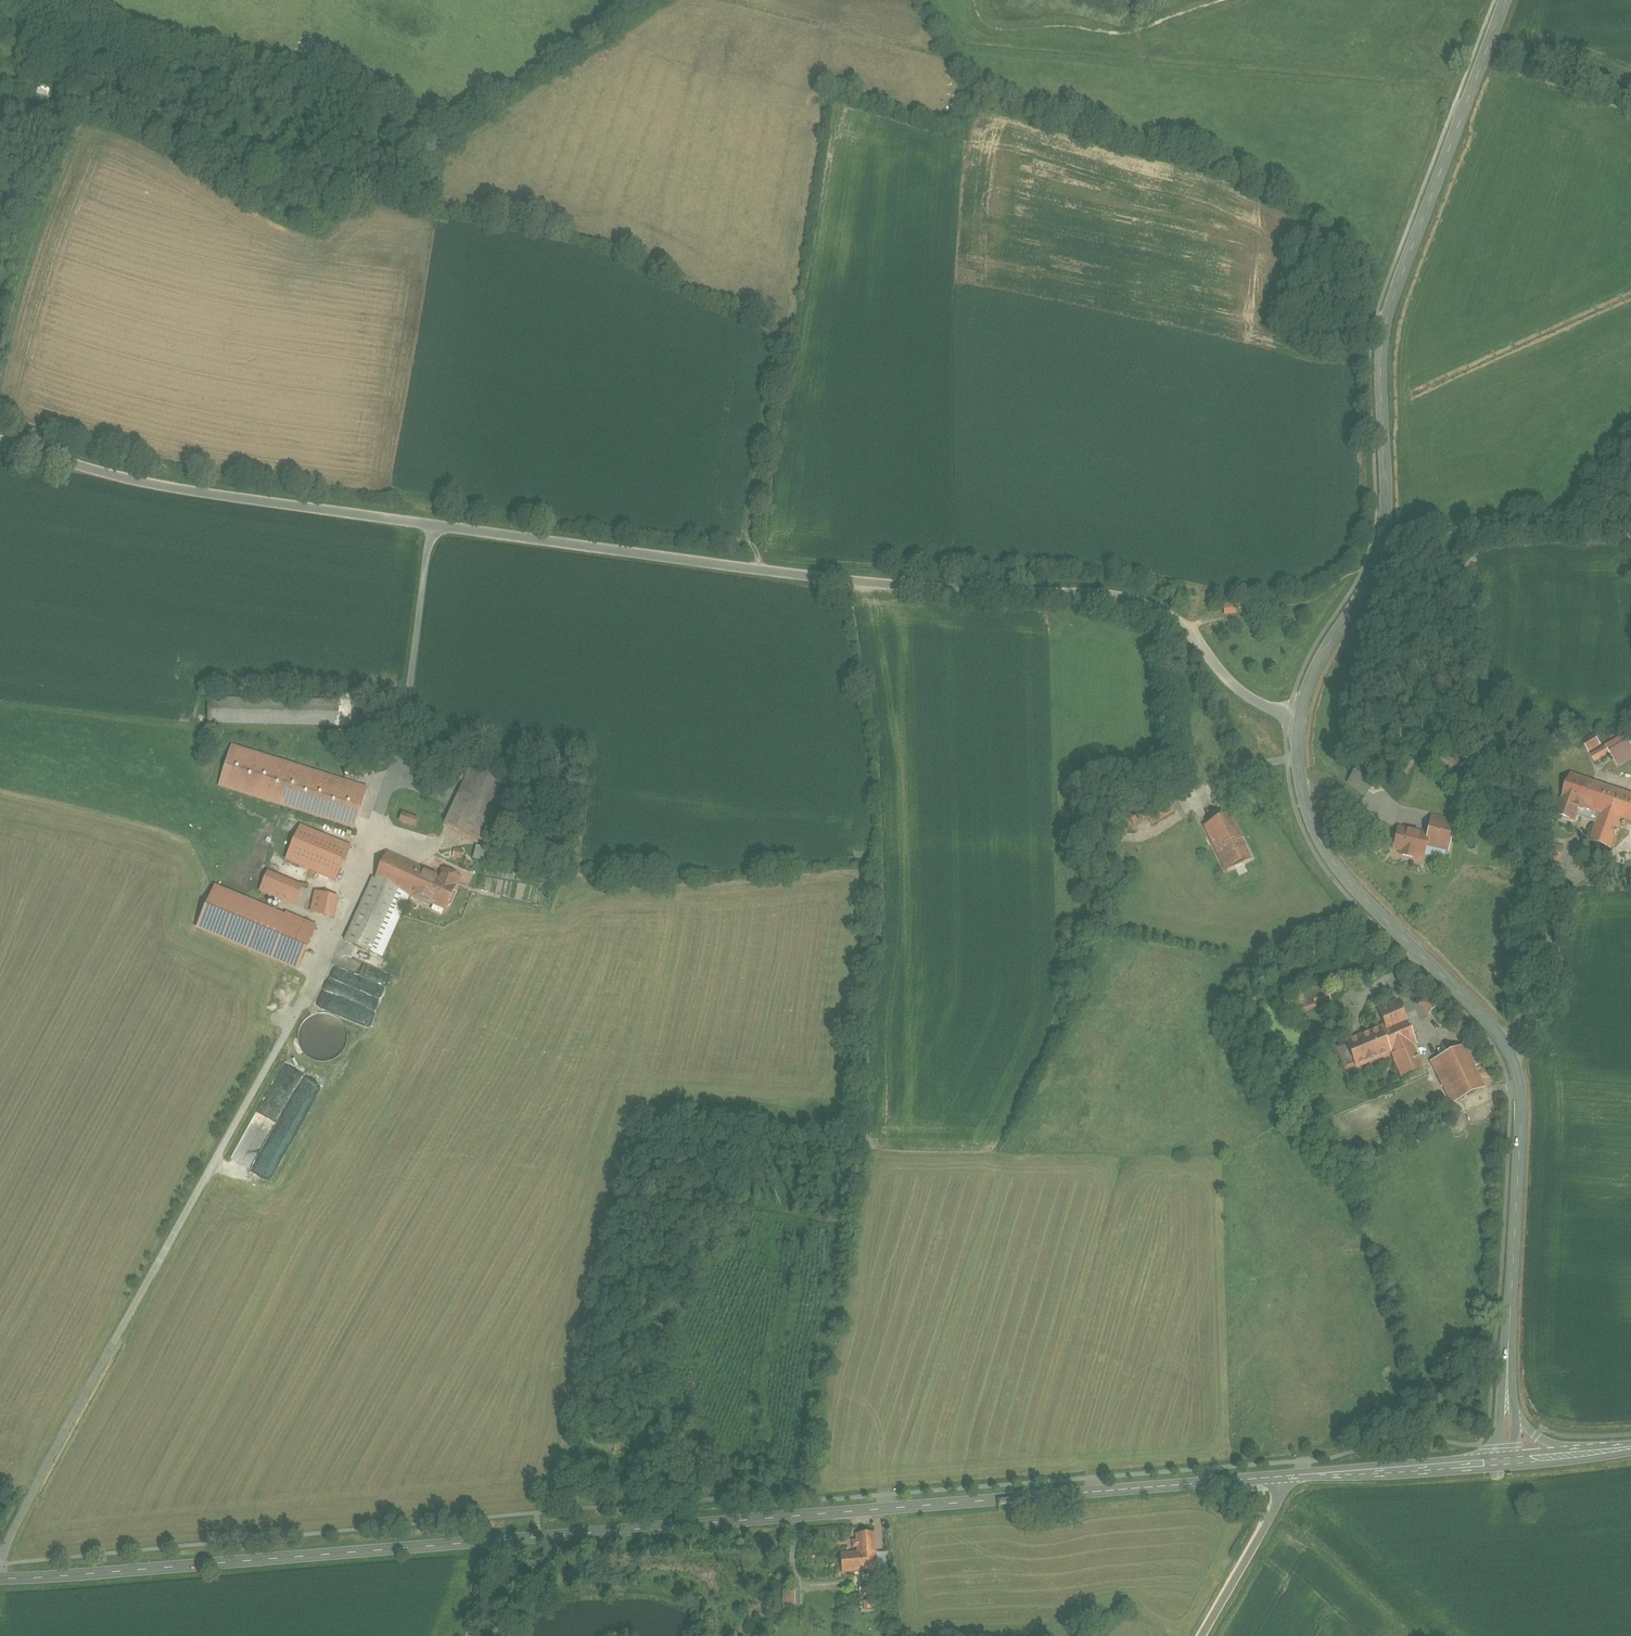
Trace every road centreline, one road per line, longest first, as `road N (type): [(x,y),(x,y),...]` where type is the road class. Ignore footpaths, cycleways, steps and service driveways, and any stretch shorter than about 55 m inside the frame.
road 1 (unclassified): [(1298,719),(1238,692),(1185,630),(1121,599),(850,584),(165,488),(0,443)]
road 2 (tertiary): [(1289,1478),(0,1578)]
road 3 (tertiary): [(1298,719),(1304,808),(1323,850),(1349,888),(1487,1026),(1516,1084),(1505,1416)]
road 4 (tertiary): [(1502,0),(1380,337),(1380,540)]
road 5 (unclassified): [(1380,540),(1535,527),(1630,541)]
road 6 (tertiary): [(1289,1478),(1507,1468)]
road 7 (tertiary): [(1506,1456),(1289,1478)]
road 8 (tertiary): [(1380,540),(1298,719)]
road 9 (unclassified): [(1289,1478),(1201,1635)]
road 10 (tertiary): [(1507,1468),(1630,1452)]

